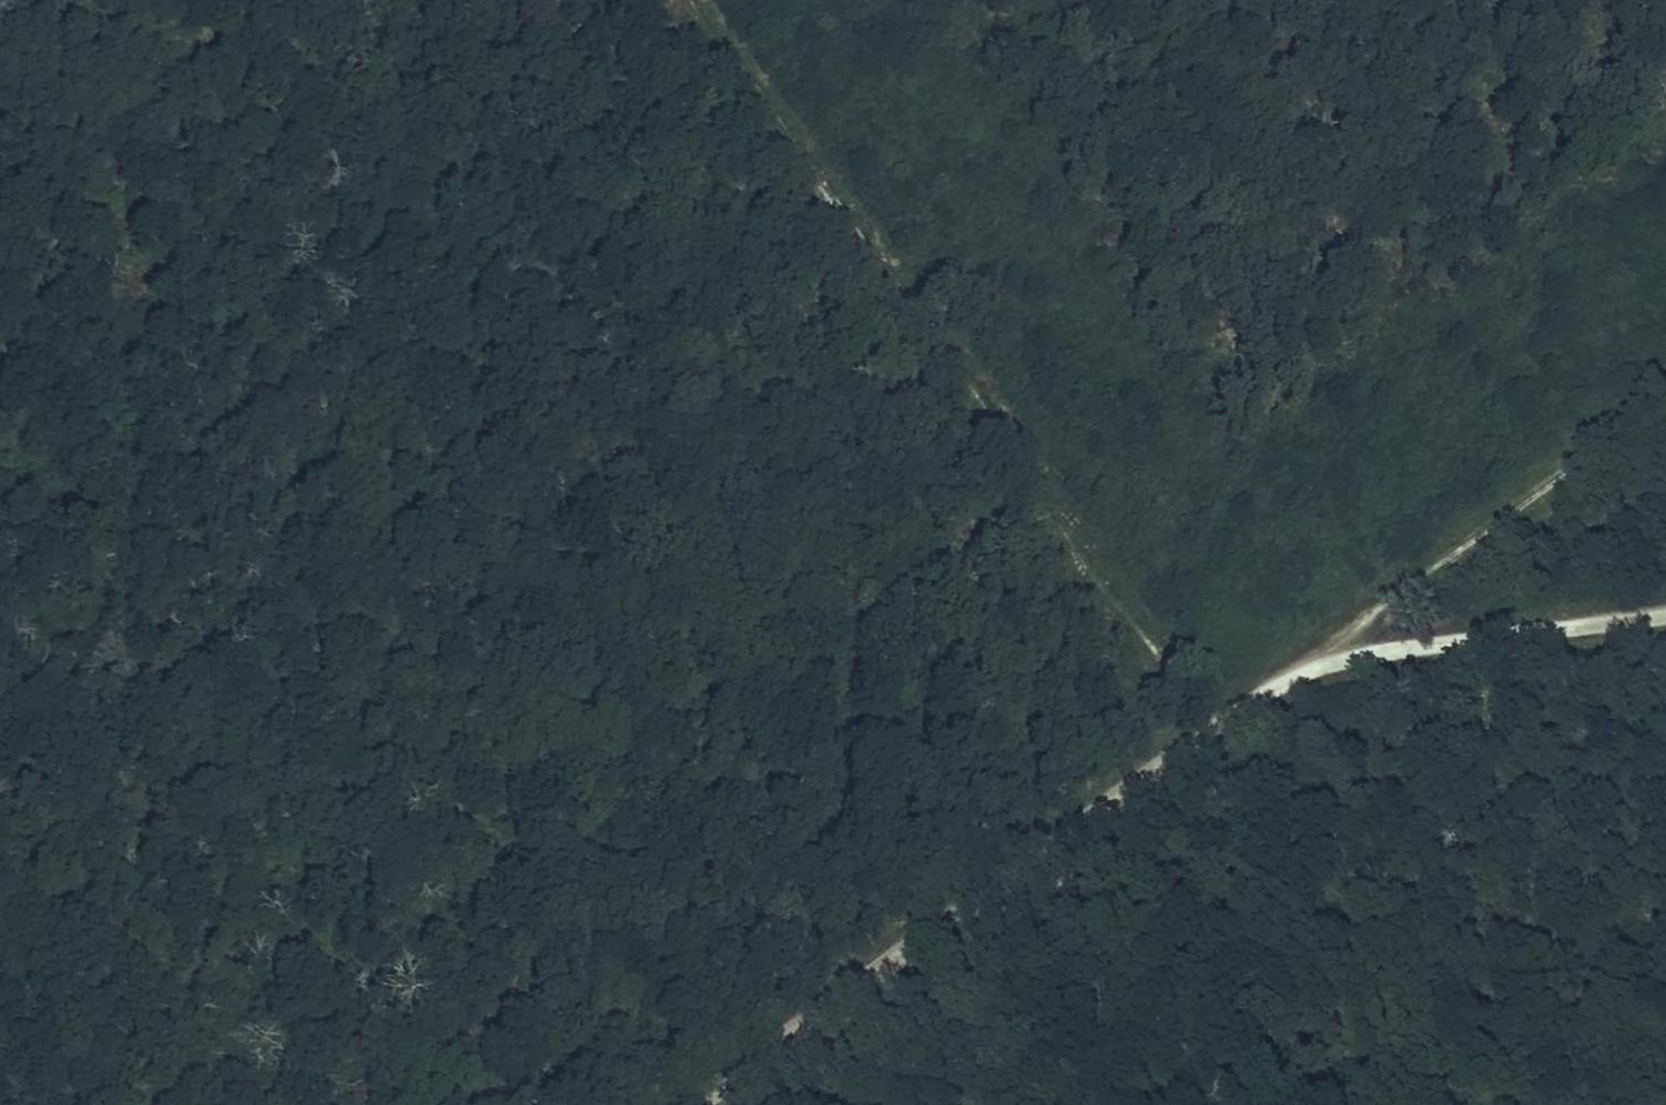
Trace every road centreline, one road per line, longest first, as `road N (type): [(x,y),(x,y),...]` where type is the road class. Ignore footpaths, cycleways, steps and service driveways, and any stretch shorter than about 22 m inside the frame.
road 1 (track): [(1291,676),(685,1104)]
road 2 (track): [(1291,676),(1383,652),(1665,615)]

